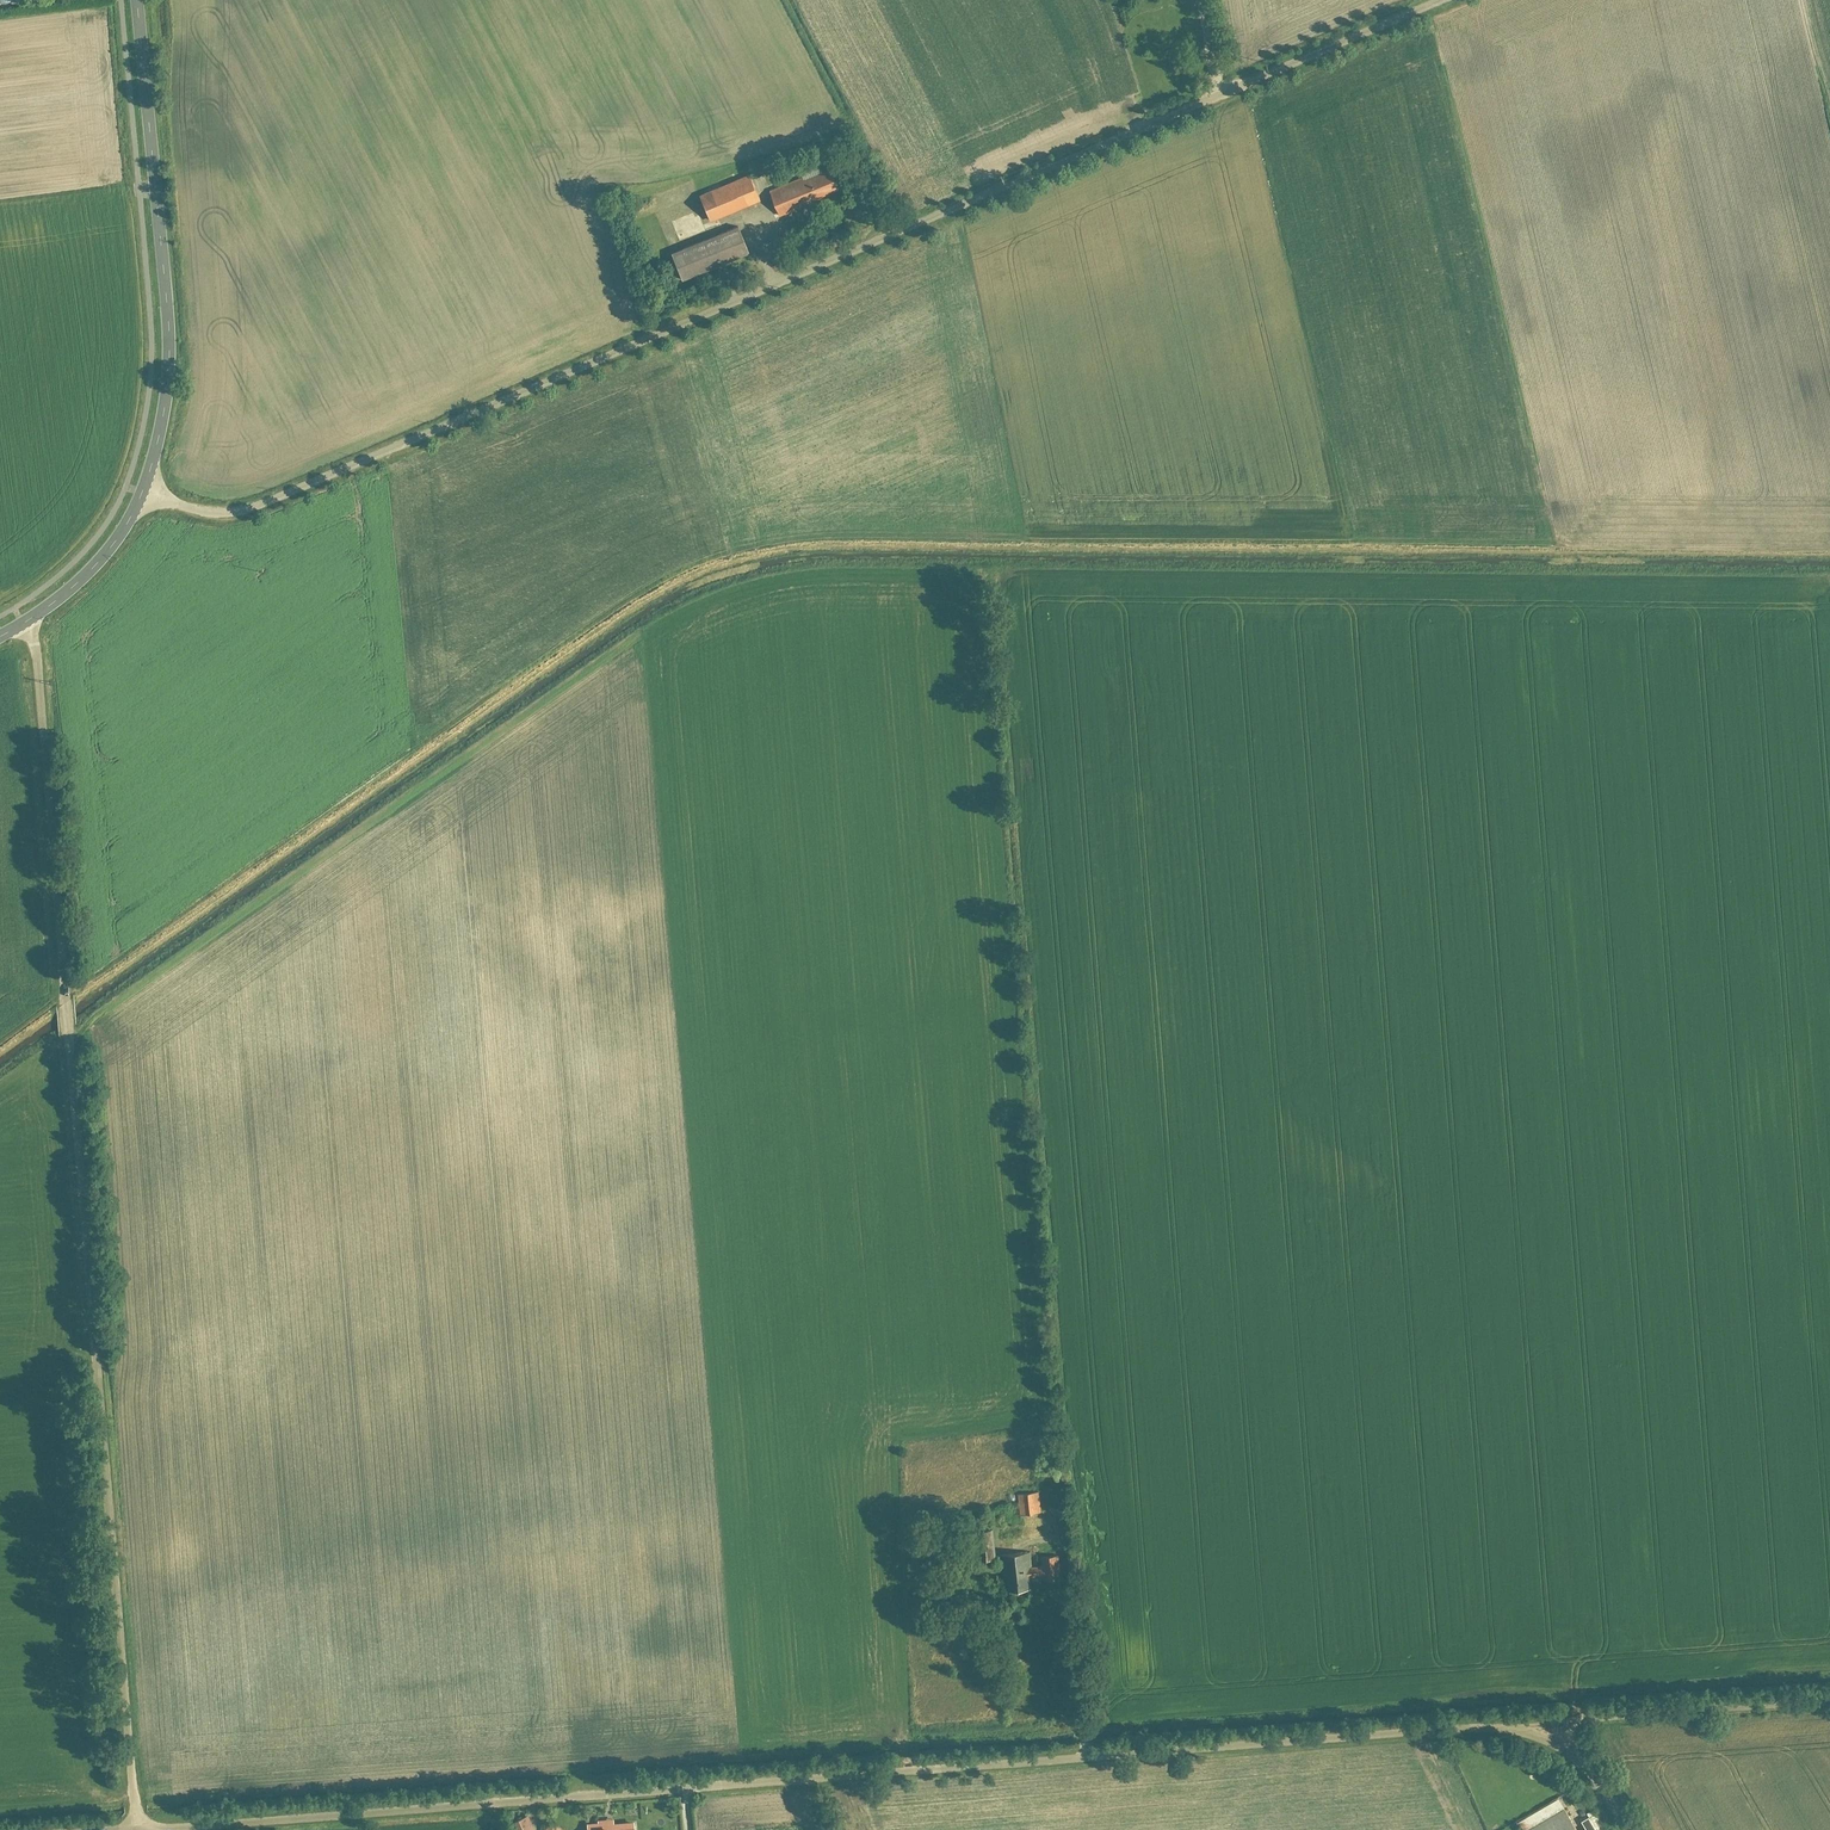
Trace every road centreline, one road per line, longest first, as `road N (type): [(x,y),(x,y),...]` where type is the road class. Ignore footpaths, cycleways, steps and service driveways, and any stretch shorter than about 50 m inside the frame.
road 1 (residential): [(135,1825),(1440,1729),(1523,1730),(1550,1739),(1573,1754),(1623,1829)]
road 2 (unclassified): [(141,495),(216,514),(256,507),(645,331),(1441,0)]
road 3 (residential): [(25,623),(39,681),(135,1825)]
road 4 (tertiary): [(139,0),(168,353),(162,426),(141,495)]
road 5 (track): [(1829,1699),(1523,1730)]
road 6 (tertiary): [(141,495),(96,564),(25,623)]
road 7 (residential): [(135,1825),(12,1829)]

